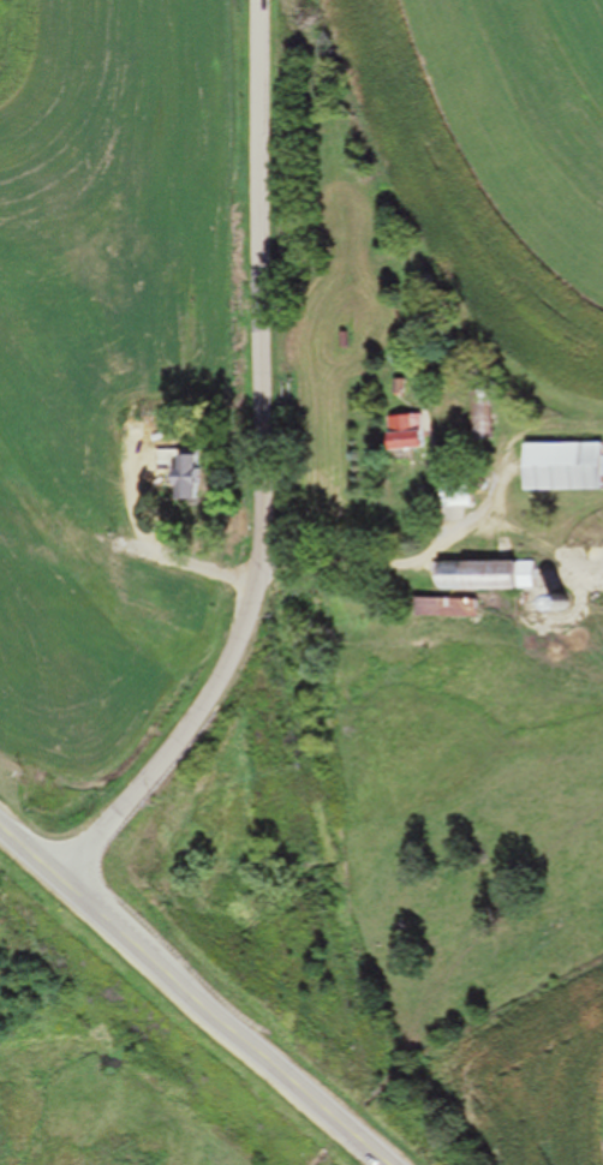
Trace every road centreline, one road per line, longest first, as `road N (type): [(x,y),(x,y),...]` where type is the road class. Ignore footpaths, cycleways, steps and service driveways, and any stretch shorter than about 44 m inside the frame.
road 1 (residential): [(59,878),(205,718),(263,590),(260,0)]
road 2 (primary): [(381,1164),(59,878)]

